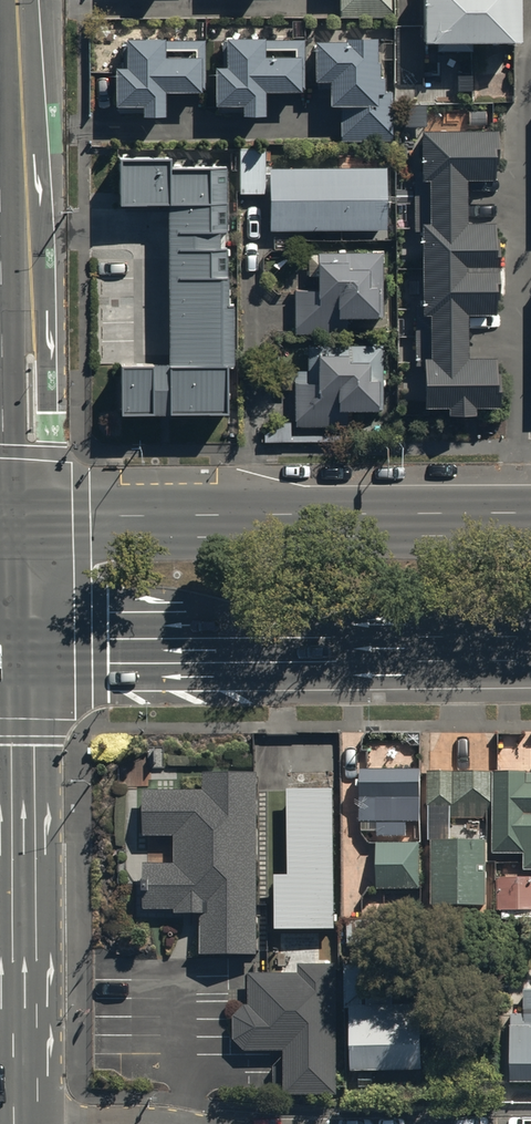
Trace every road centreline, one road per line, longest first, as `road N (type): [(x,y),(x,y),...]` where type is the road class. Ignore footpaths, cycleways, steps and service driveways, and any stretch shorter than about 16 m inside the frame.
road 1 (tertiary): [(16,0),(16,526)]
road 2 (primary): [(530,651),(16,654)]
road 3 (primary): [(16,526),(530,524)]
road 4 (secondary): [(16,1123),(16,654)]
road 5 (secondary): [(16,654),(16,526)]

